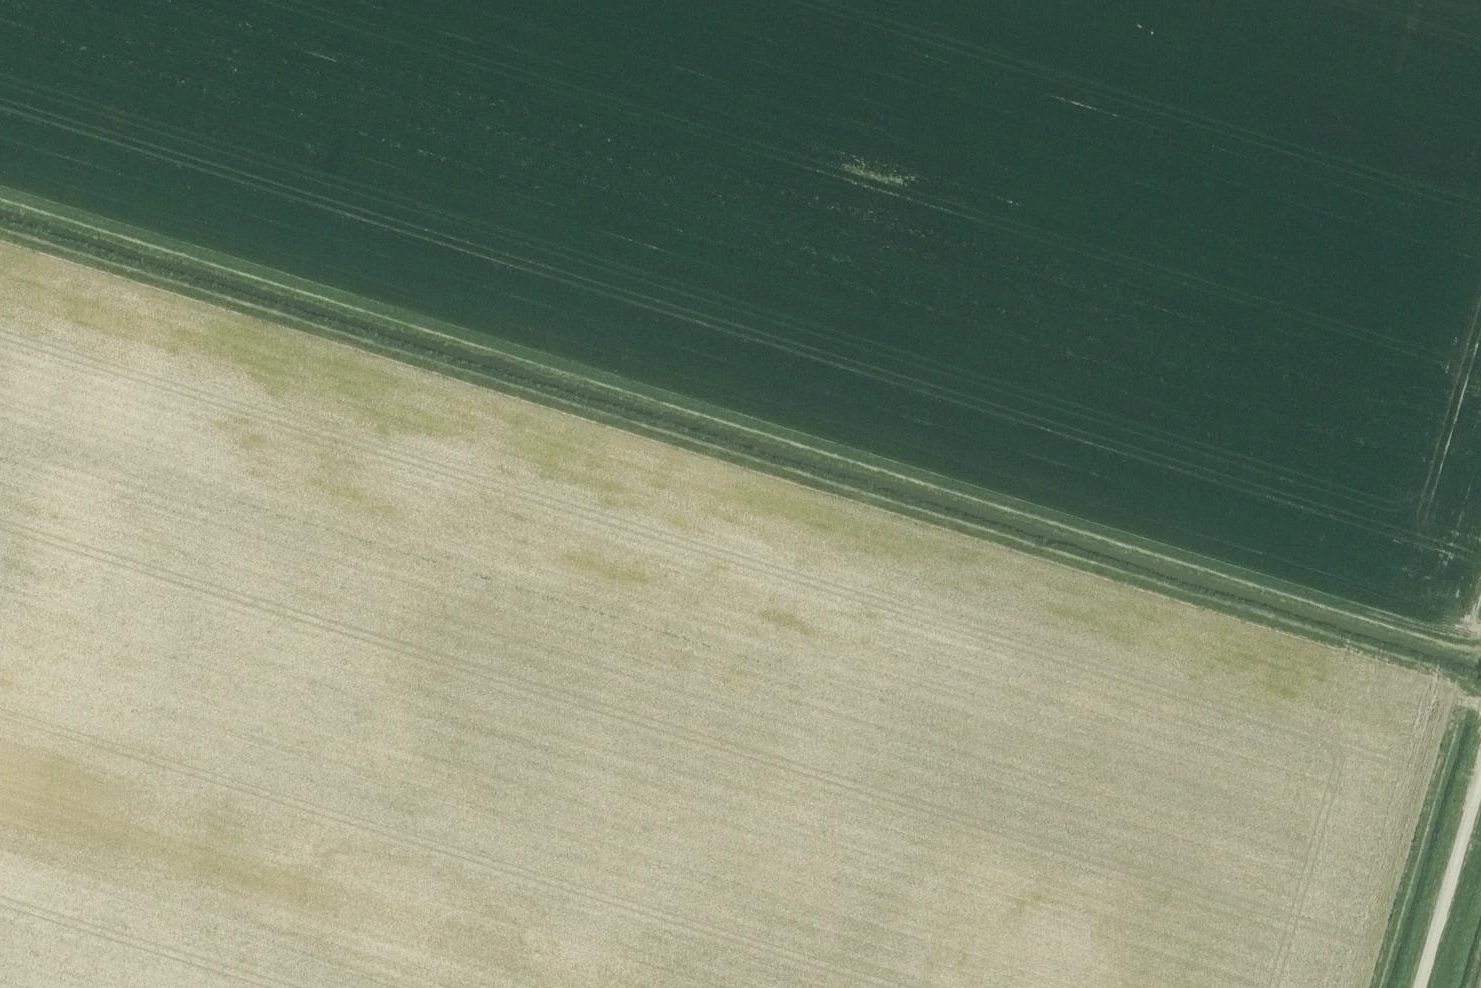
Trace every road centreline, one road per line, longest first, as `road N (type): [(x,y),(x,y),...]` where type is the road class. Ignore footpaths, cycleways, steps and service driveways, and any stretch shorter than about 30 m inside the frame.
road 1 (unclassified): [(1417,987),(1480,771)]

